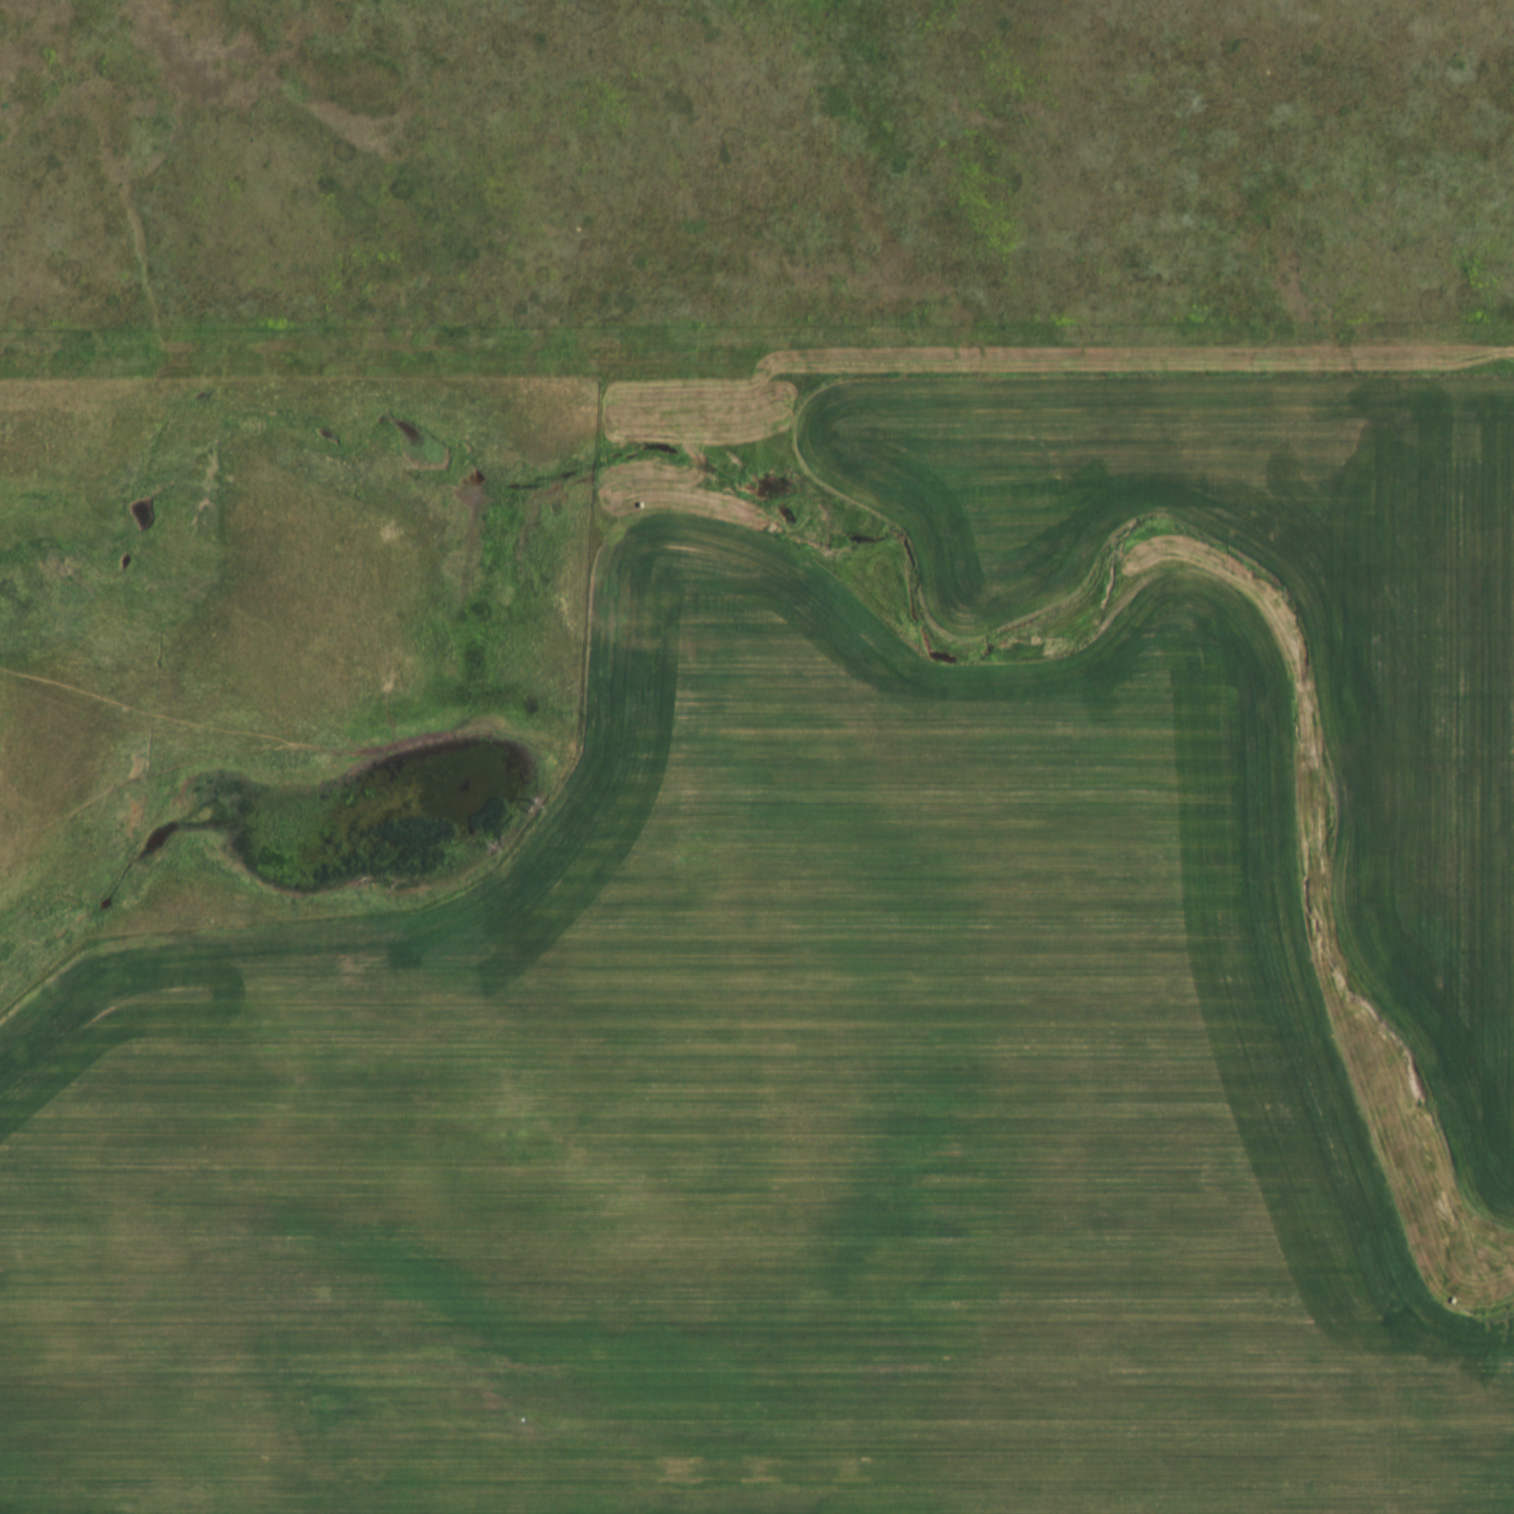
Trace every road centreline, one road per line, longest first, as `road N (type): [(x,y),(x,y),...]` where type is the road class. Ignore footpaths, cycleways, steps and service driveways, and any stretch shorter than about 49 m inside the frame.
road 1 (track): [(1513,340),(681,343),(0,357)]

